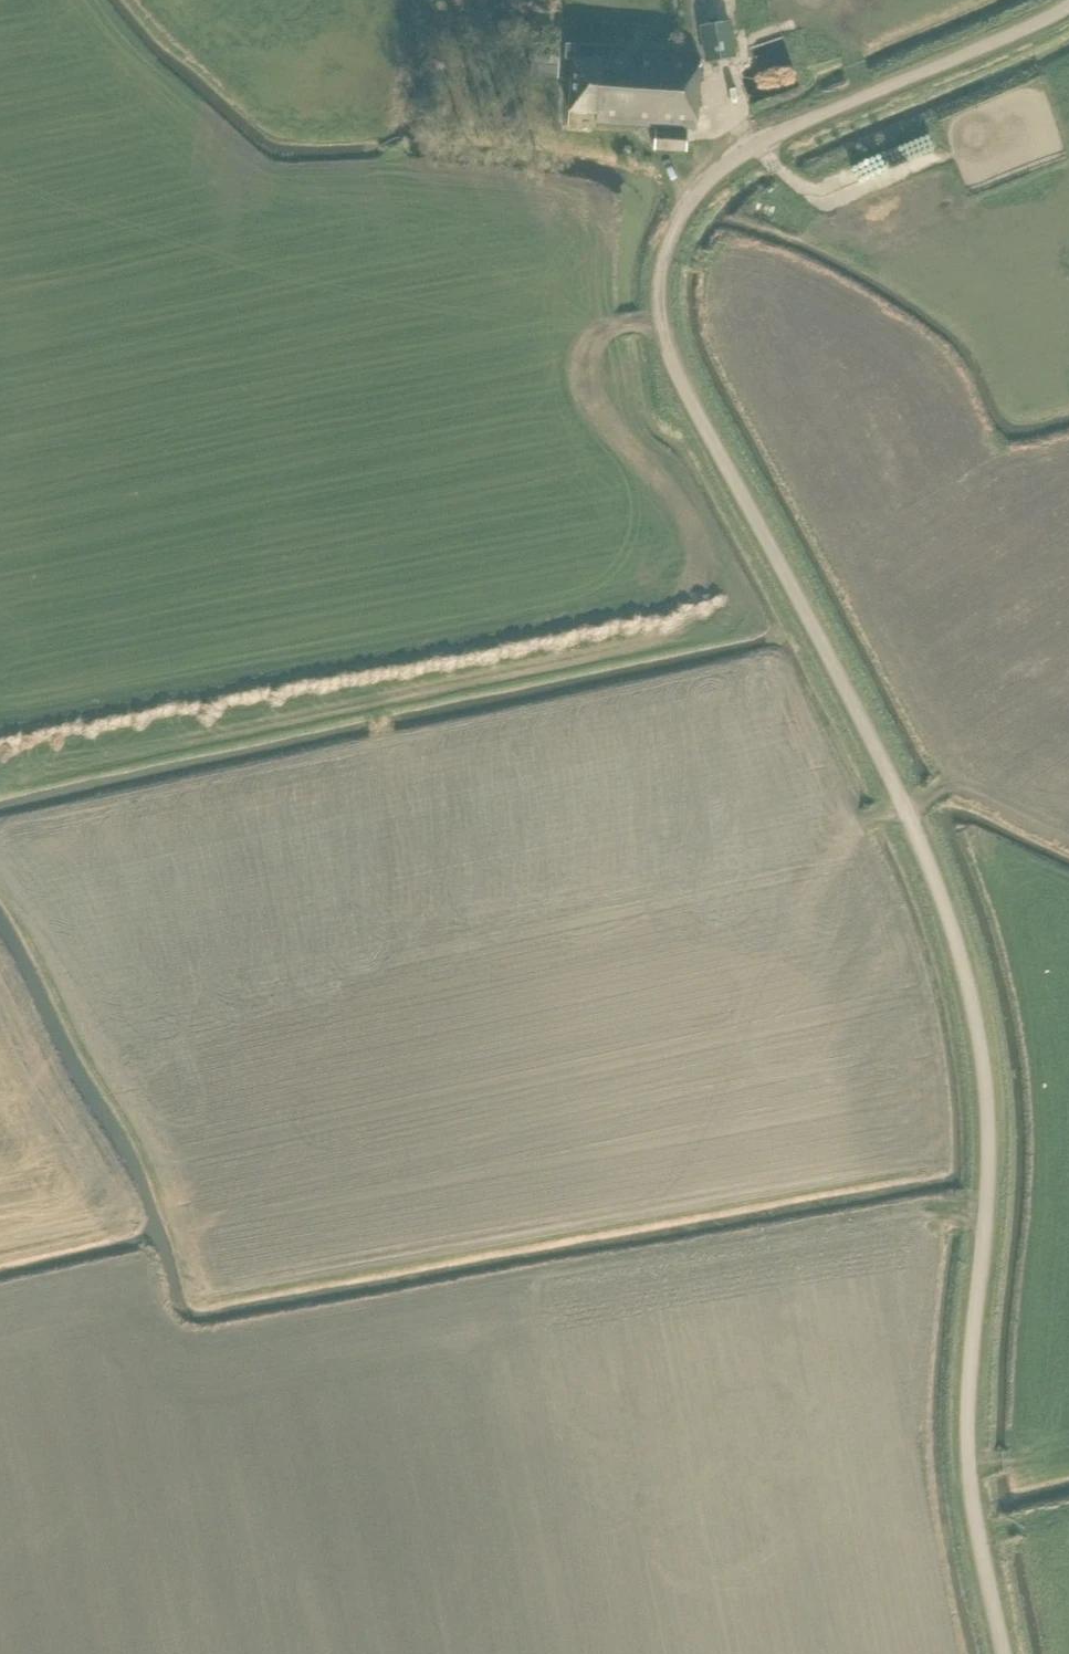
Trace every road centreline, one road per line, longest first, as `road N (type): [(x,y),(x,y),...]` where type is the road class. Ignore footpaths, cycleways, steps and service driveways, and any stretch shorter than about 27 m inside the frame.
road 1 (unclassified): [(1004,1653),(968,1474),(988,1153),(962,962),(905,809),(673,369),(657,289),(671,235),(691,198),(740,152),(1068,4)]

